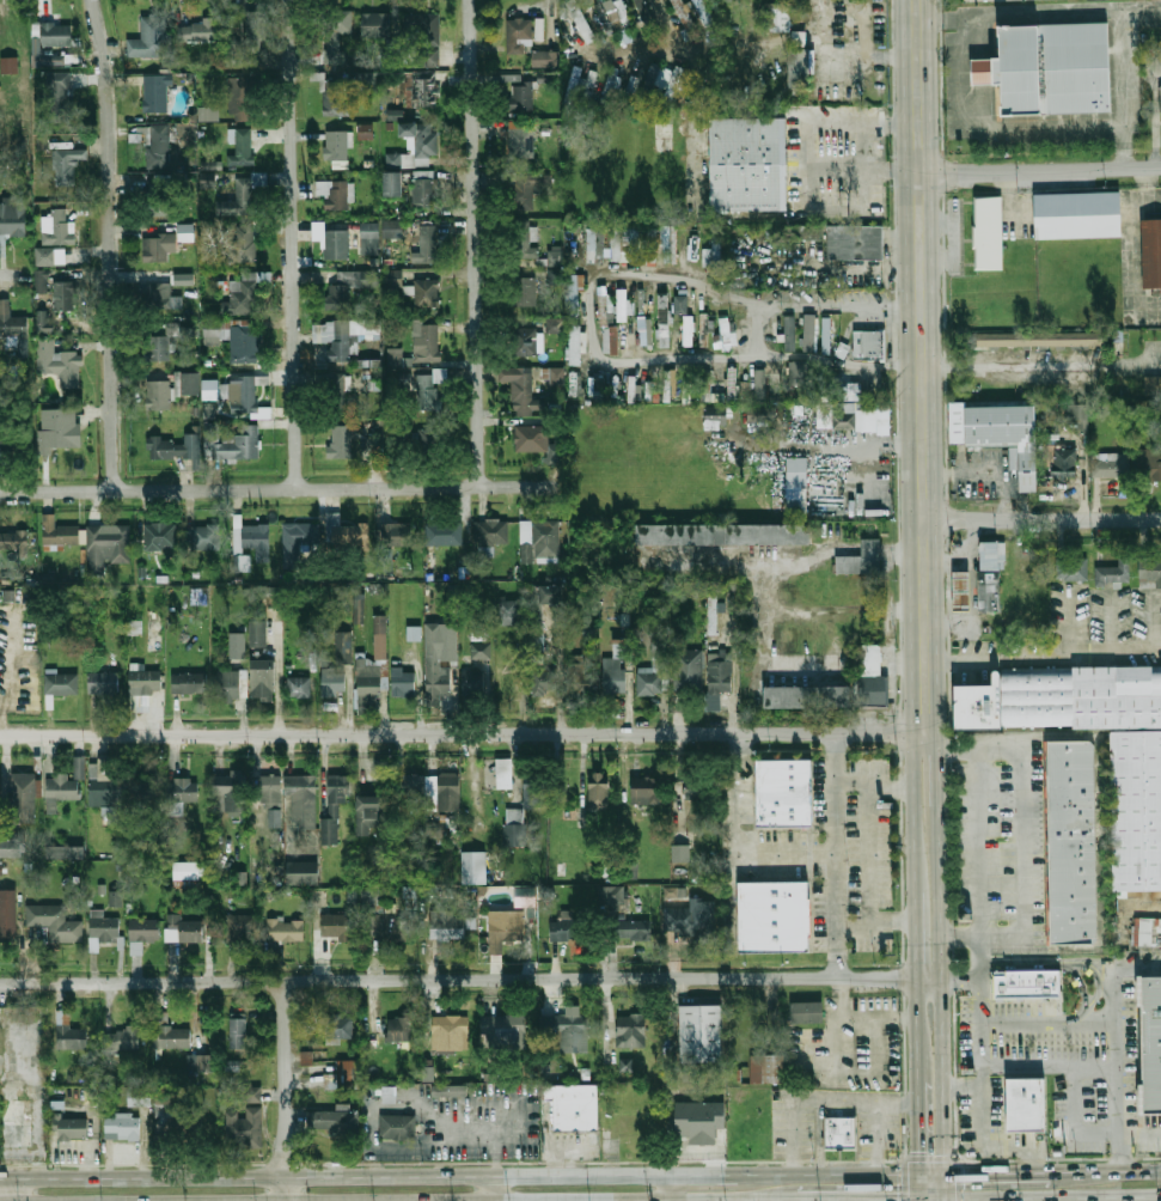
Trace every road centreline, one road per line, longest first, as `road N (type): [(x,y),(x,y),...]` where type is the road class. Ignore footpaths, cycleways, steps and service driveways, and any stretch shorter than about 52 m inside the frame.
road 1 (residential): [(0,983),(925,977)]
road 2 (residential): [(0,735),(924,731)]
road 3 (secondary): [(918,0),(924,900)]
road 4 (secondary): [(666,1173),(0,1178)]
road 5 (residential): [(0,493),(543,488)]
road 6 (residential): [(114,492),(110,148),(93,0)]
road 7 (residential): [(297,490),(290,0)]
road 8 (residential): [(479,488),(470,0)]
road 9 (secondary): [(390,1200),(843,1197)]
road 10 (residential): [(919,175),(1160,167)]
road 11 (residential): [(922,518),(1160,518)]
road 12 (residential): [(288,1200),(287,977)]
road 13 (secondary): [(942,1195),(1160,1193)]
road 14 (secondary): [(942,1173),(940,1008),(927,990)]
road 15 (secondary): [(1160,1170),(1018,1172)]
road 16 (secondary): [(919,1175),(781,1173)]

